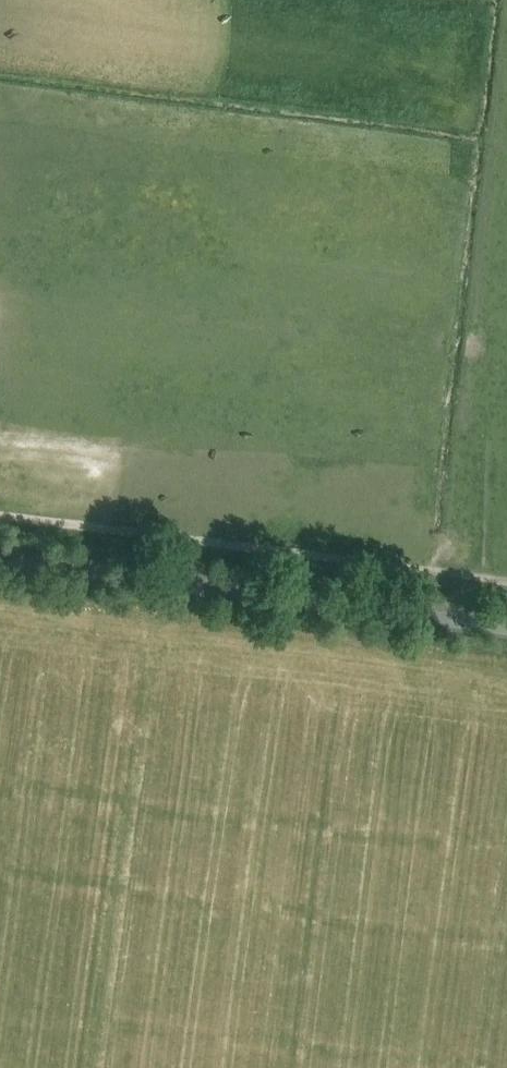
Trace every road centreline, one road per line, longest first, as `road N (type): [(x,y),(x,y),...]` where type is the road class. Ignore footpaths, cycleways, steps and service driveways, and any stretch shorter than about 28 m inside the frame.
road 1 (unclassified): [(0,566),(506,635)]

